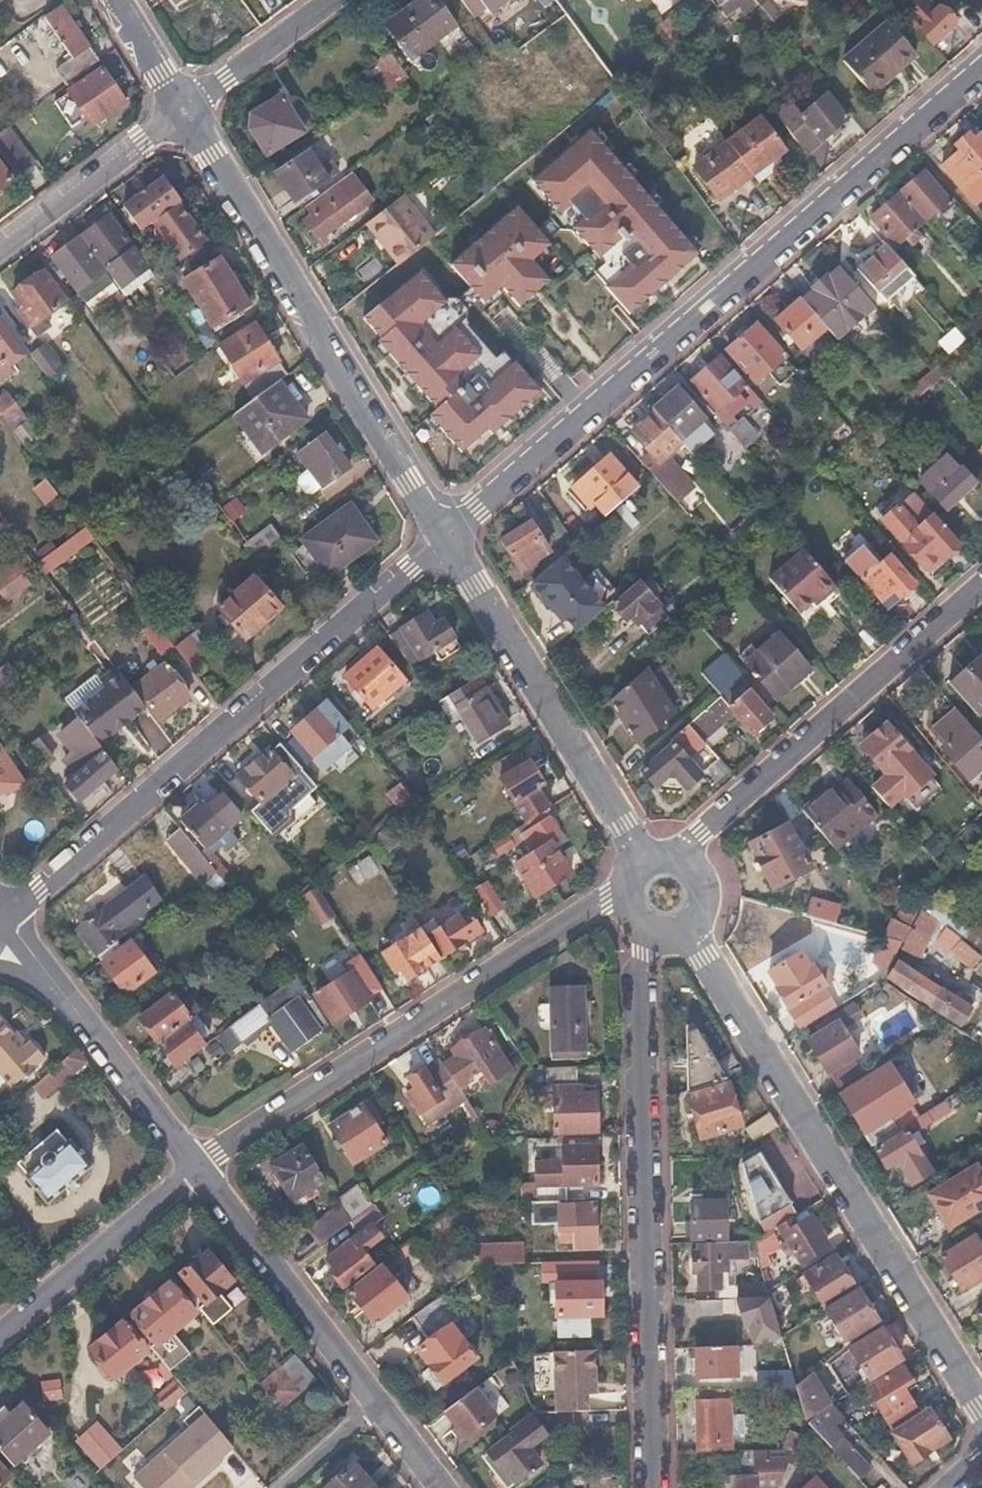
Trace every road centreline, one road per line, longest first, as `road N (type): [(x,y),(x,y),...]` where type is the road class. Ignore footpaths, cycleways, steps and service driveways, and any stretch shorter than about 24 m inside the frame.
road 1 (residential): [(445,532),(981,70)]
road 2 (residential): [(8,921),(445,532)]
road 3 (tertiary): [(687,934),(981,1409)]
road 4 (residential): [(652,1487),(638,932)]
road 5 (residential): [(620,893),(199,1166)]
road 6 (tertiary): [(184,111),(445,532)]
road 7 (residential): [(676,854),(981,587)]
road 8 (tertiary): [(445,532),(640,859)]
road 9 (residential): [(8,921),(199,1166)]
road 10 (residential): [(199,1166),(378,1403)]
road 11 (residential): [(0,1334),(199,1166)]
road 12 (residential): [(184,111),(0,248)]
road 13 (residential): [(331,0),(184,111)]
road 14 (tertiary): [(114,0),(184,111)]
road 15 (residential): [(282,1487),(378,1403)]

